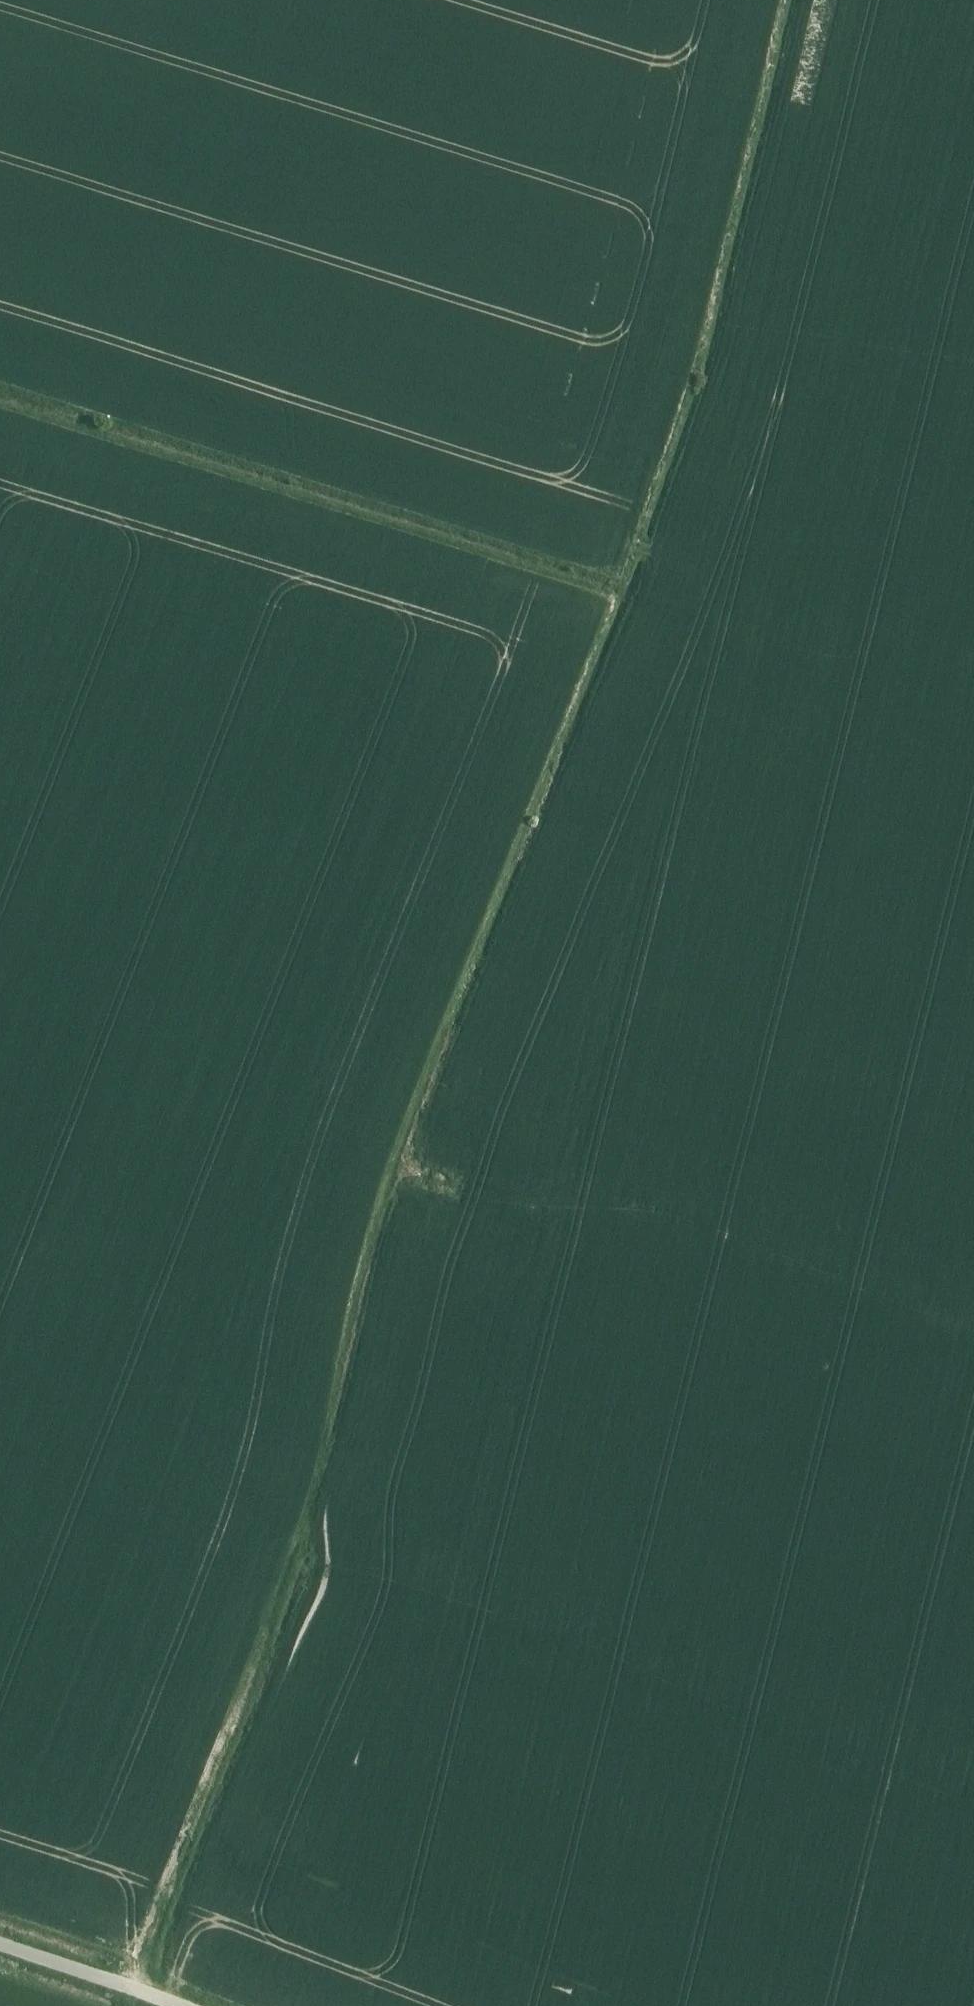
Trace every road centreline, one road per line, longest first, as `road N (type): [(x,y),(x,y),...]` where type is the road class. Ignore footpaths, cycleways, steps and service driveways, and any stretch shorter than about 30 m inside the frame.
road 1 (track): [(182,2005),(0,1942)]

